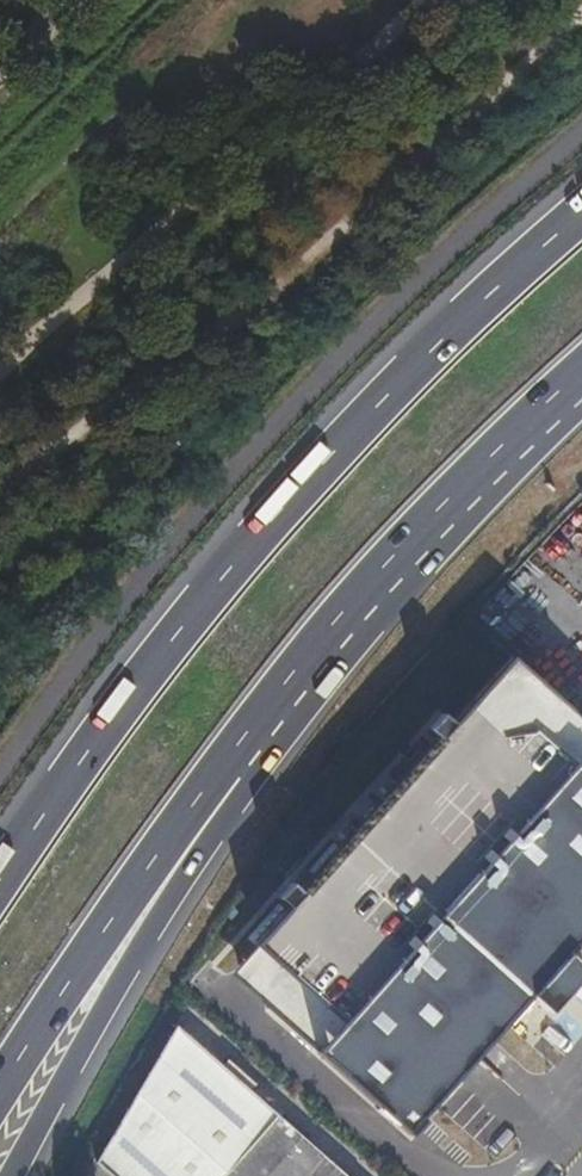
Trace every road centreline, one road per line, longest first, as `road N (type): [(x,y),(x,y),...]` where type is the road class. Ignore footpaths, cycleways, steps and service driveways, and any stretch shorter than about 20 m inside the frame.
road 1 (motorway): [(581,219),(358,425),(226,576),(0,880)]
road 2 (motorway): [(235,759),(364,589),(581,380)]
road 3 (motorway): [(5,1175),(179,887),(243,799),(235,759)]
road 4 (motorway): [(0,1083),(114,911),(235,759)]

